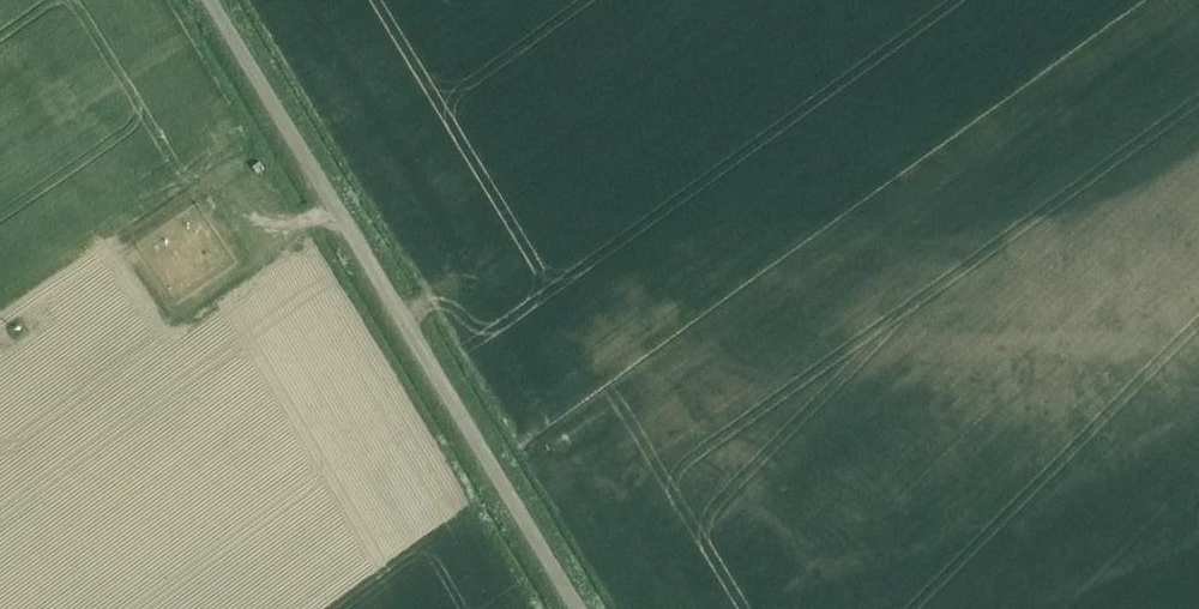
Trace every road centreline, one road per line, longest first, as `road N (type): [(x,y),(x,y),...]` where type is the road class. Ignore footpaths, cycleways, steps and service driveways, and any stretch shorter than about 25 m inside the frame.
road 1 (track): [(577,608),(207,0)]

